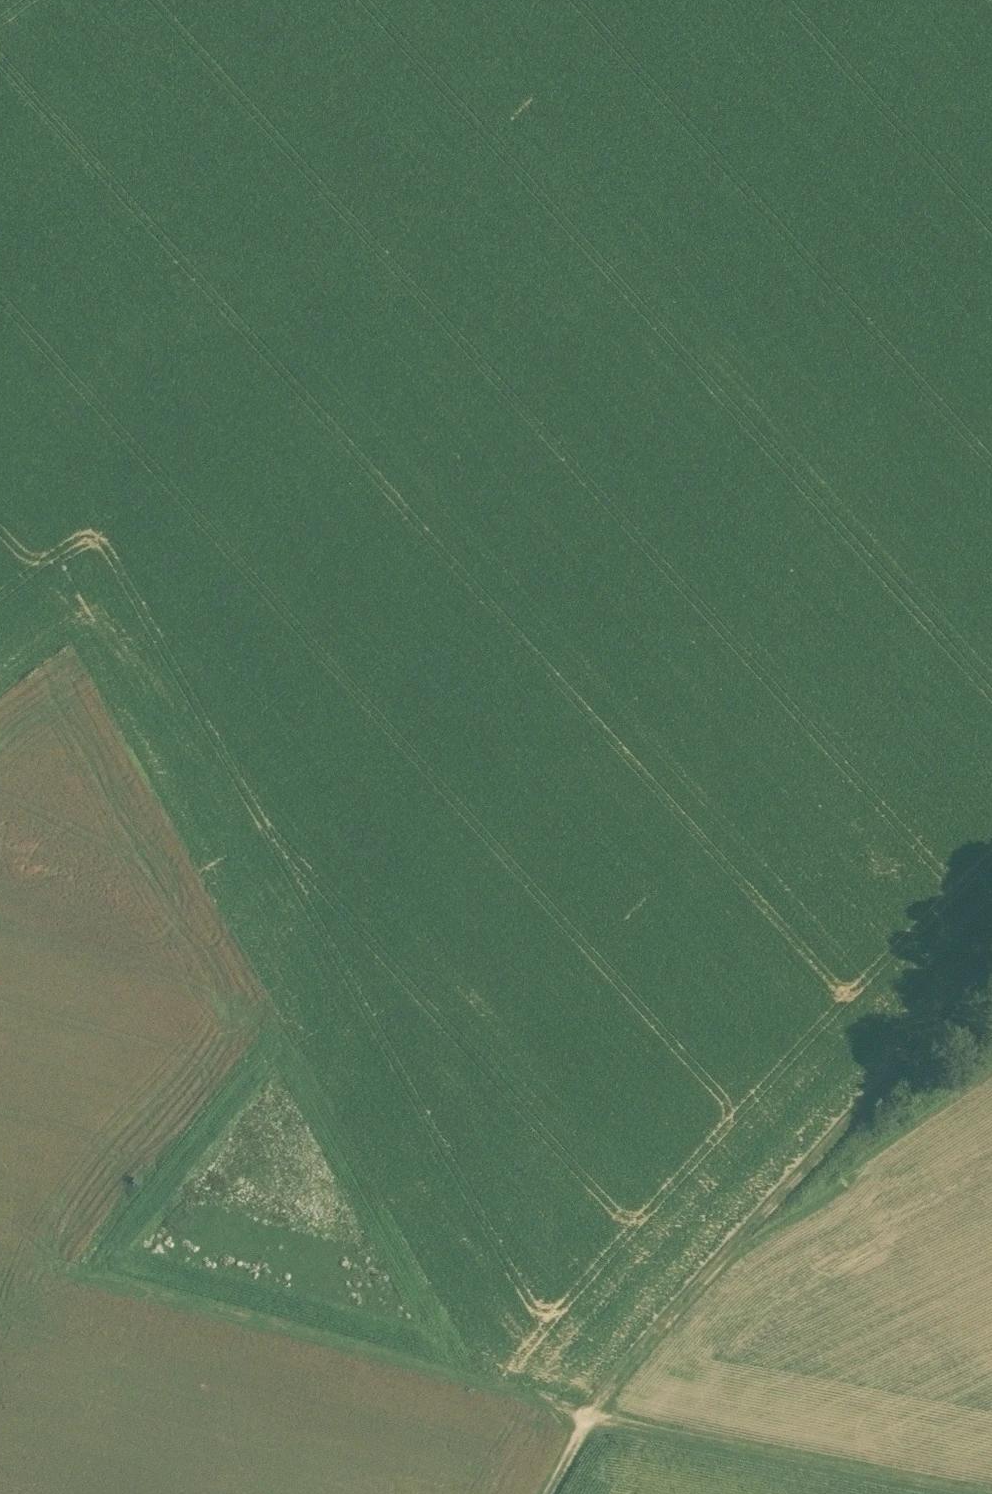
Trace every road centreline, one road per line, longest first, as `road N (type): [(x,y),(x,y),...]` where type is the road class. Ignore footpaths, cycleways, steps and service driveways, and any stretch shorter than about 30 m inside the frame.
road 1 (track): [(560,1493),(612,1395),(935,1043),(991,994)]

